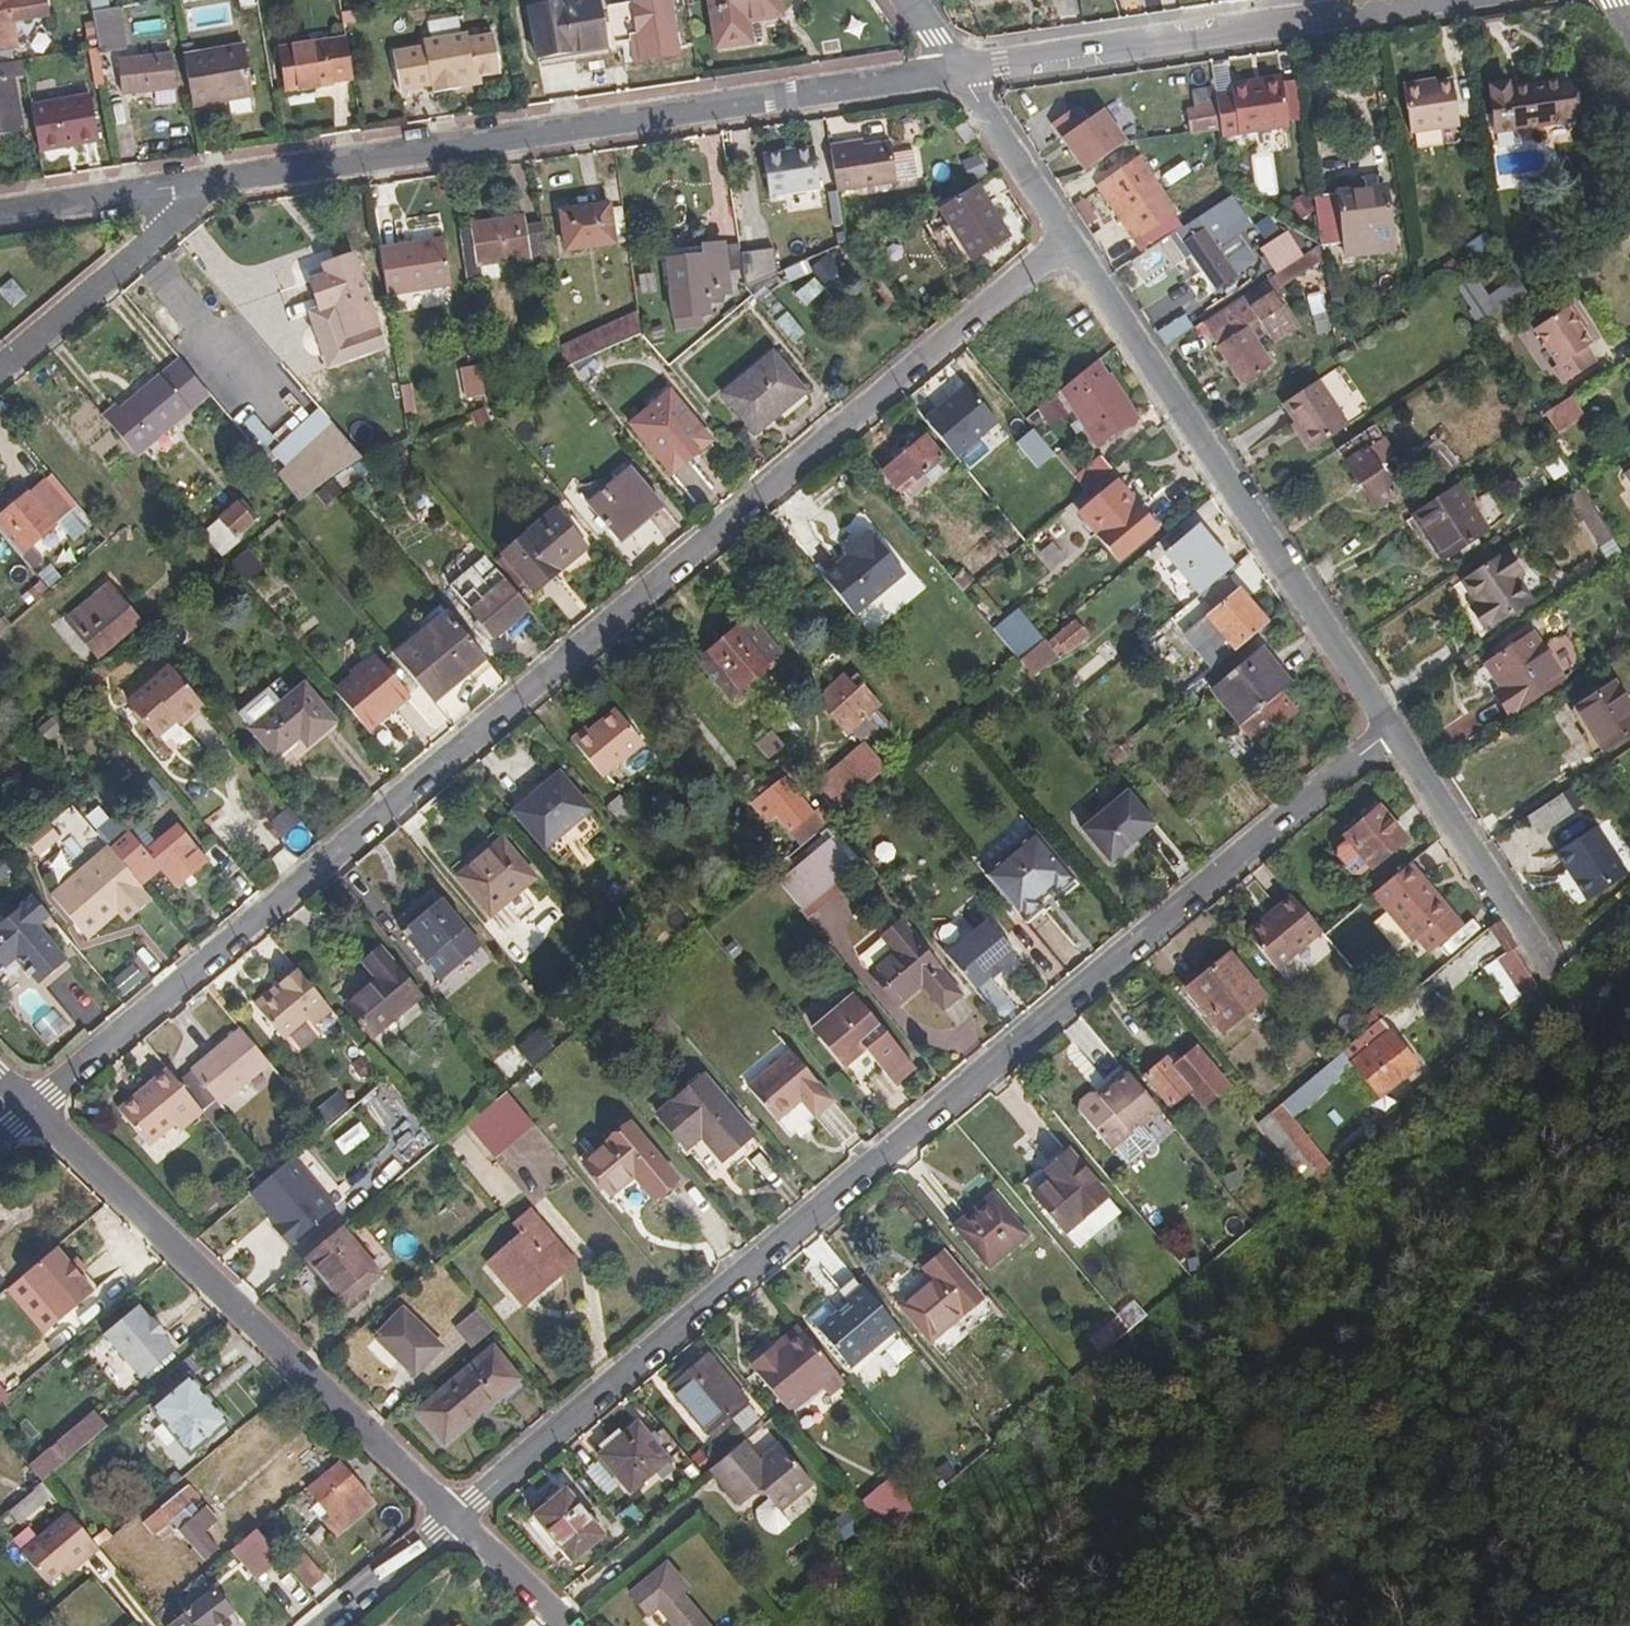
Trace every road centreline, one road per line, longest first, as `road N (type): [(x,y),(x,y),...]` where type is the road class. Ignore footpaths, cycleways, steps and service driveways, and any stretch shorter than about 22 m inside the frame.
road 1 (residential): [(1064,244),(32,1106)]
road 2 (residential): [(1387,733),(455,1512)]
road 3 (unclassified): [(212,185),(951,71)]
road 4 (residential): [(455,1512),(32,1106)]
road 5 (residential): [(1387,733),(1064,244)]
road 6 (unclassified): [(951,71),(1429,0)]
road 7 (residential): [(1548,975),(1387,733)]
road 8 (unclassified): [(0,364),(212,185)]
road 9 (unclassified): [(0,214),(212,185)]
road 10 (residential): [(1064,244),(951,71)]
road 11 (residential): [(455,1512),(320,1625)]
road 12 (residential): [(570,1625),(455,1512)]

